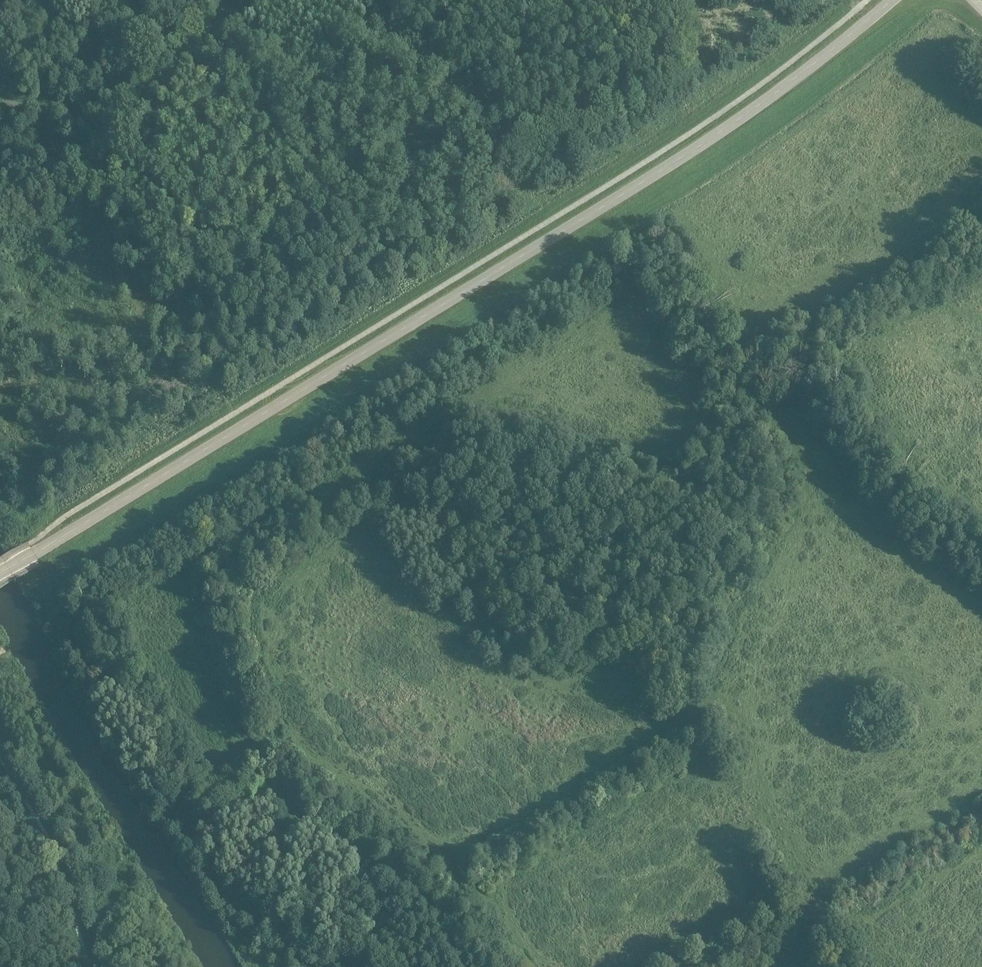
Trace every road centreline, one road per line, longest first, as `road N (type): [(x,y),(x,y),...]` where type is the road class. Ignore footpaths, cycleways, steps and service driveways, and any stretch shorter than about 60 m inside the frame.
road 1 (secondary): [(0,573),(722,126),(887,0)]
road 2 (unclassified): [(242,0),(129,117),(73,128),(0,105)]

